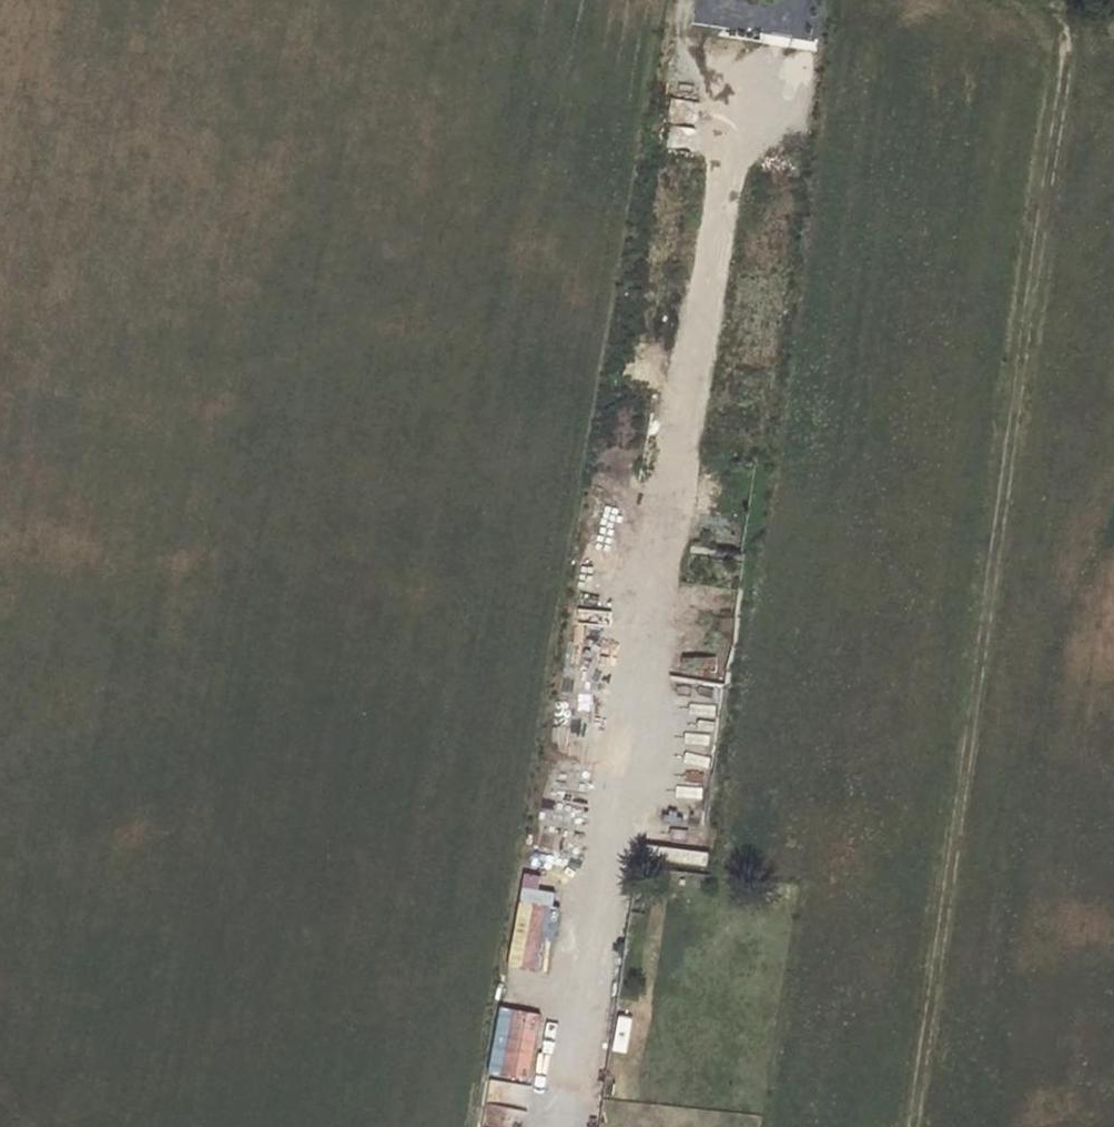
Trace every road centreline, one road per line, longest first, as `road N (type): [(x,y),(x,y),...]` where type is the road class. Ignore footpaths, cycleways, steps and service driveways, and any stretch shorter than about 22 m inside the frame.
road 1 (track): [(914,1126),(1068,54),(1056,14),(1038,0)]

